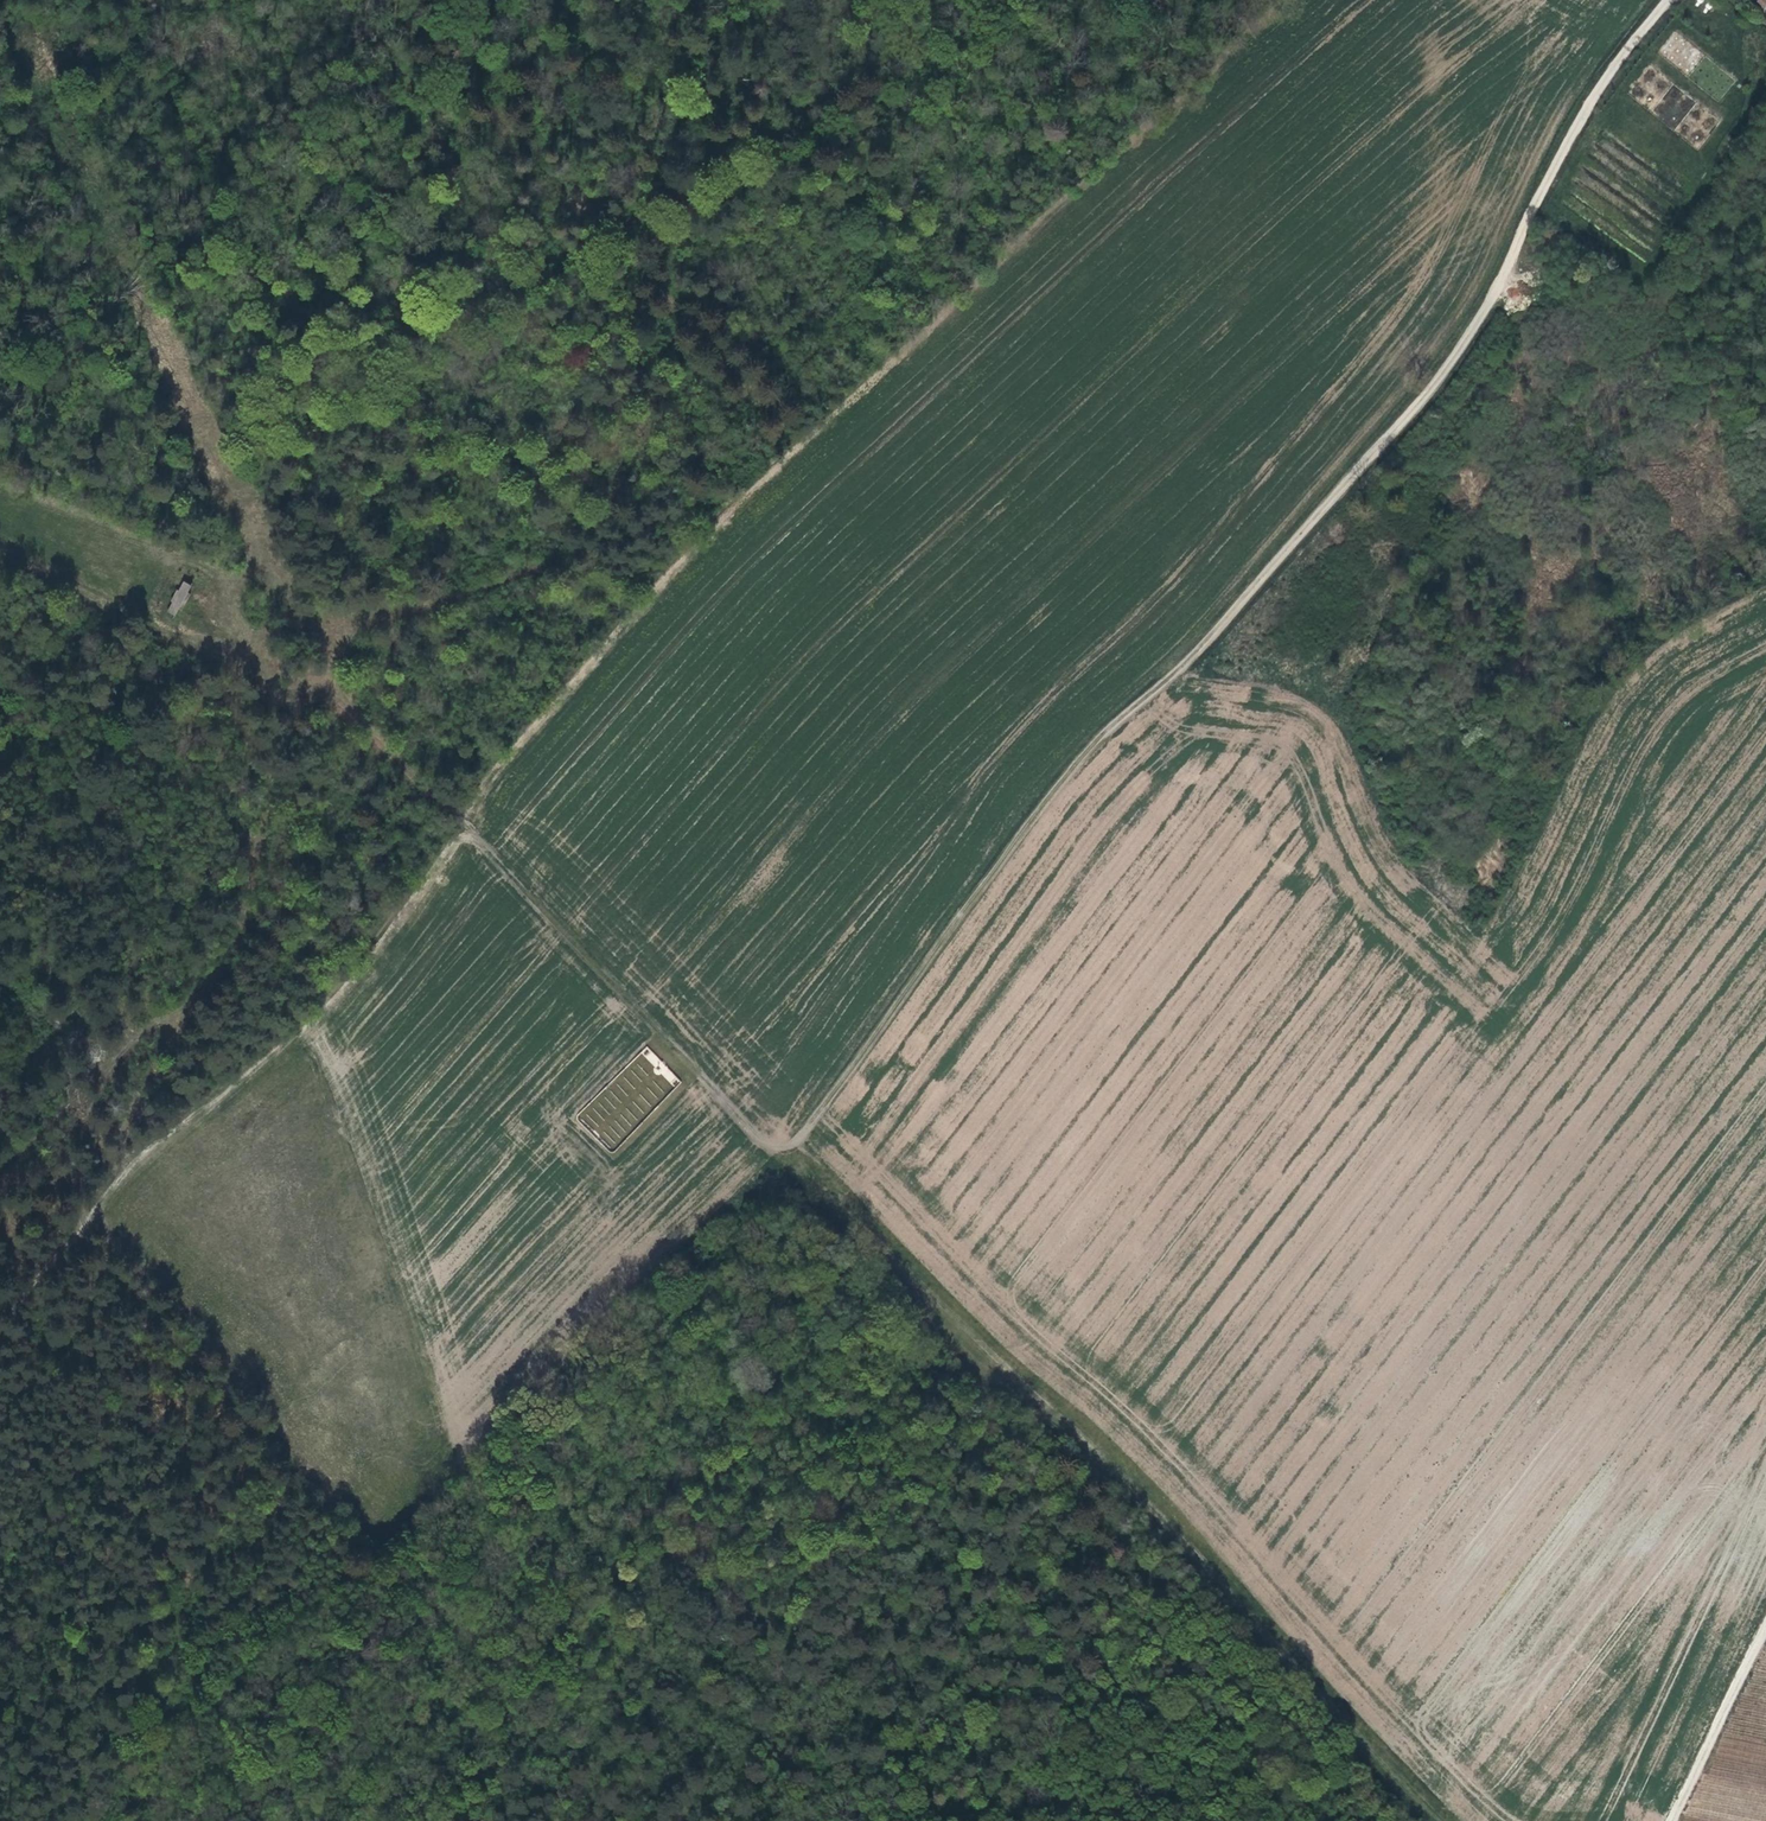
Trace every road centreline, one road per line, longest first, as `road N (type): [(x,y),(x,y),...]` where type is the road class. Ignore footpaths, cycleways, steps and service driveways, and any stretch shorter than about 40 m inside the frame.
road 1 (track): [(1674,0),(1589,108),(1459,358),(1183,665),(1066,772),(803,1141),(784,1148),(770,1139),(463,821)]
road 2 (track): [(1679,1820),(1765,1638)]

